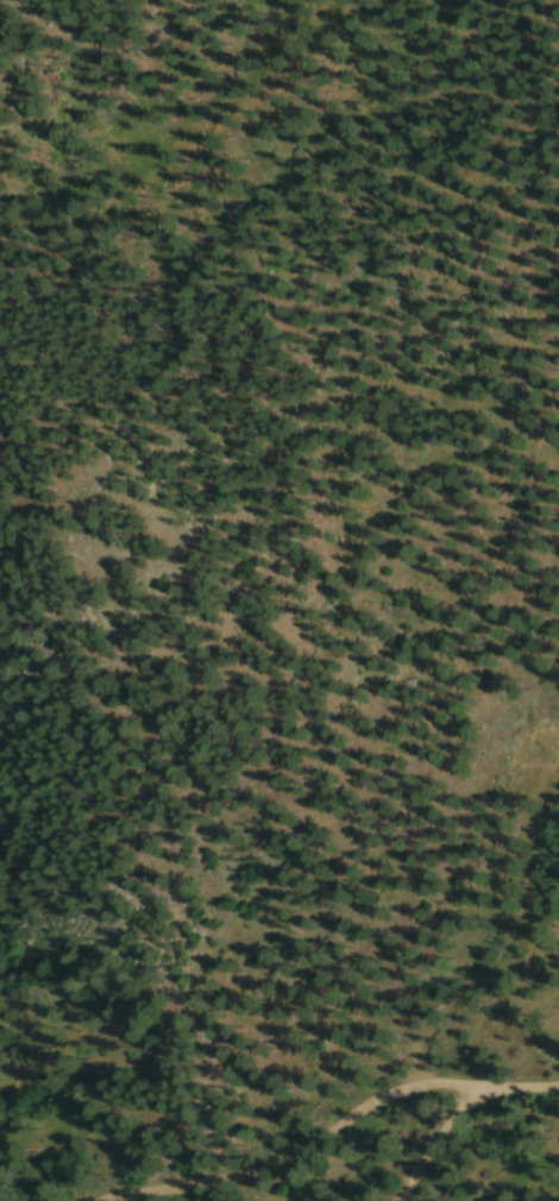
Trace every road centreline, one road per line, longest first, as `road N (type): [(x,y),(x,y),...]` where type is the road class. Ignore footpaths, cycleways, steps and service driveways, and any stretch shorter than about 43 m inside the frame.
road 1 (track): [(156,1200),(280,1174),(422,1093),(503,1099)]

